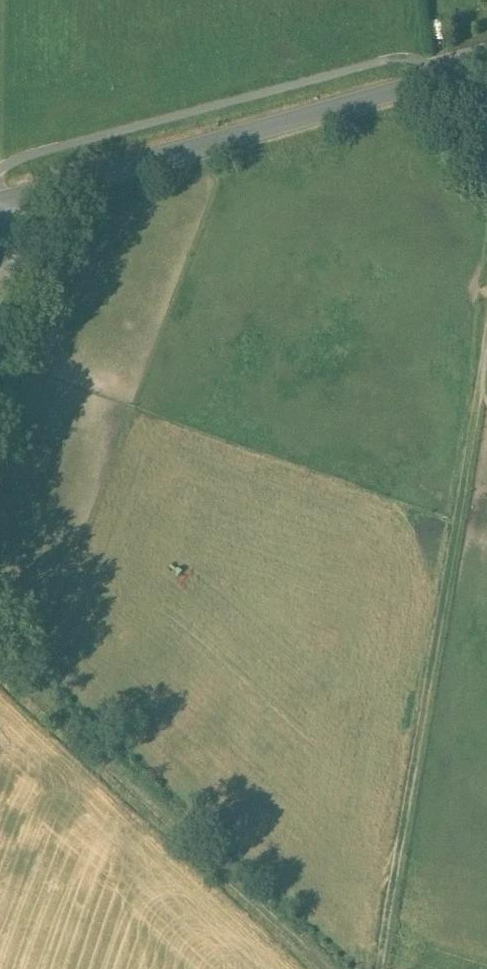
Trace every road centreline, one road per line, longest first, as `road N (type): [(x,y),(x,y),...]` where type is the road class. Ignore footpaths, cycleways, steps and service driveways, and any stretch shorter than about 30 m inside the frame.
road 1 (tertiary): [(35,191),(486,62)]
road 2 (unclassified): [(35,191),(0,311)]

